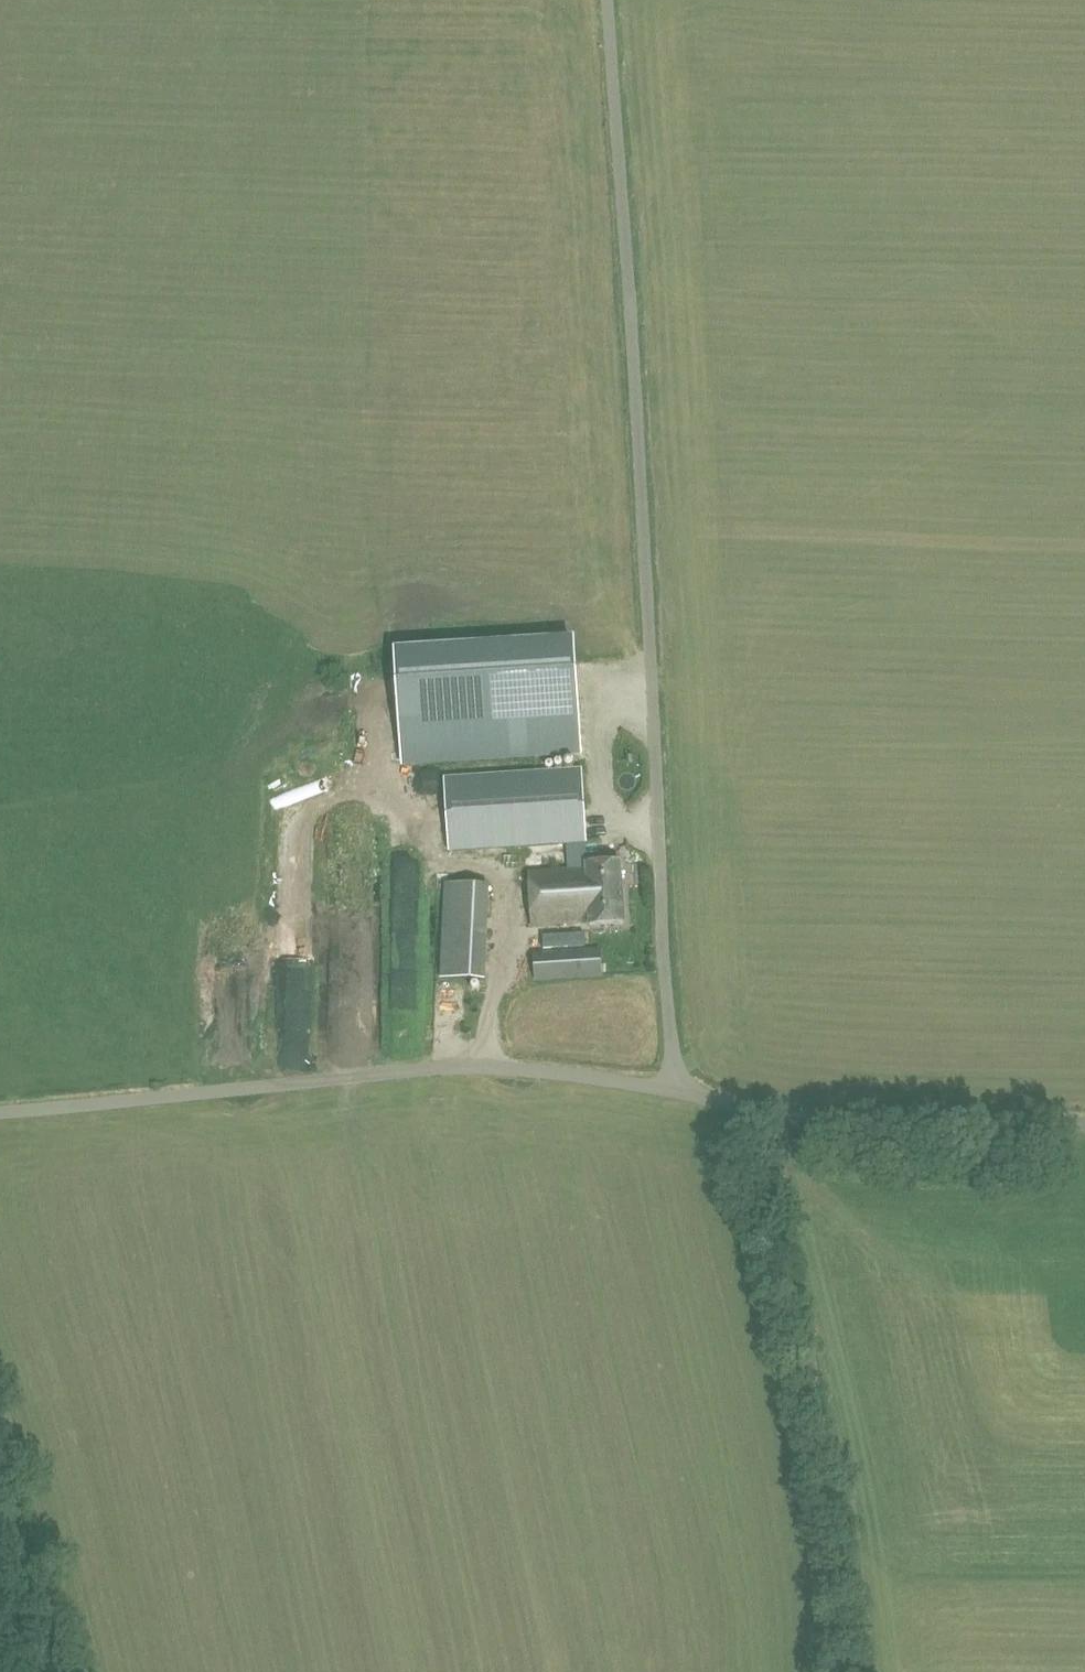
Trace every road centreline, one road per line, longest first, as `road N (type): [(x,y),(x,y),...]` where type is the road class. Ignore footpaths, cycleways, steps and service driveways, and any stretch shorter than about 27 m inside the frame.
road 1 (unclassified): [(679,1091),(617,0)]
road 2 (unclassified): [(0,1111),(443,1067),(564,1071),(679,1091)]
road 3 (unclassified): [(1084,1124),(852,1117),(679,1091)]

